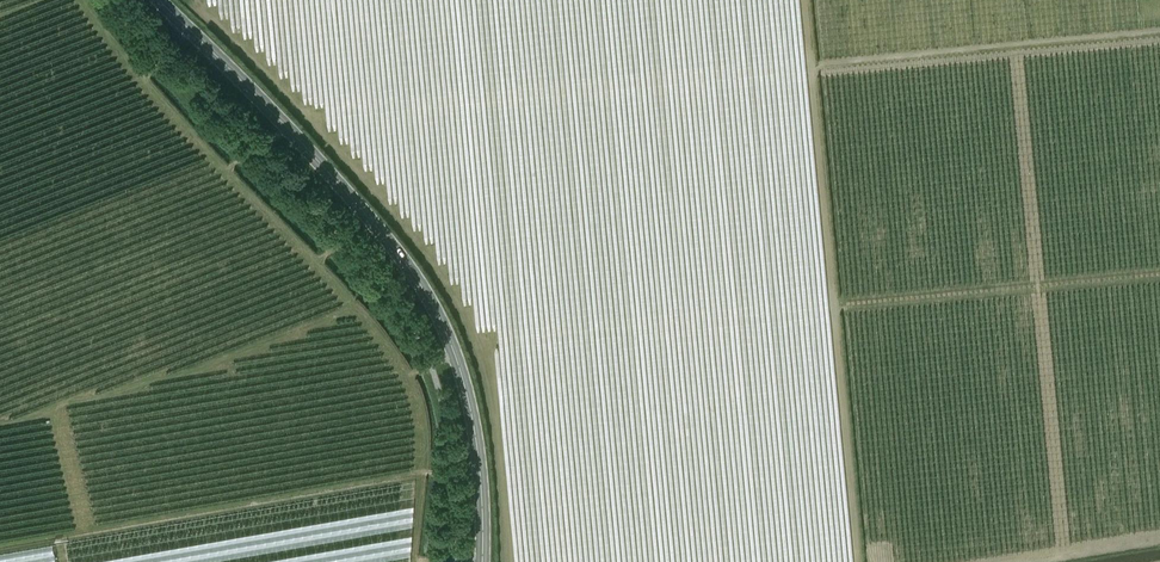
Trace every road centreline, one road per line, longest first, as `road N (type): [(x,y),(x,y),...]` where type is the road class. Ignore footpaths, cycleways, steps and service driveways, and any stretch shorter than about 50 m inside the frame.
road 1 (secondary): [(482,561),(474,429),(455,354),(425,291),(344,189),(160,0)]

